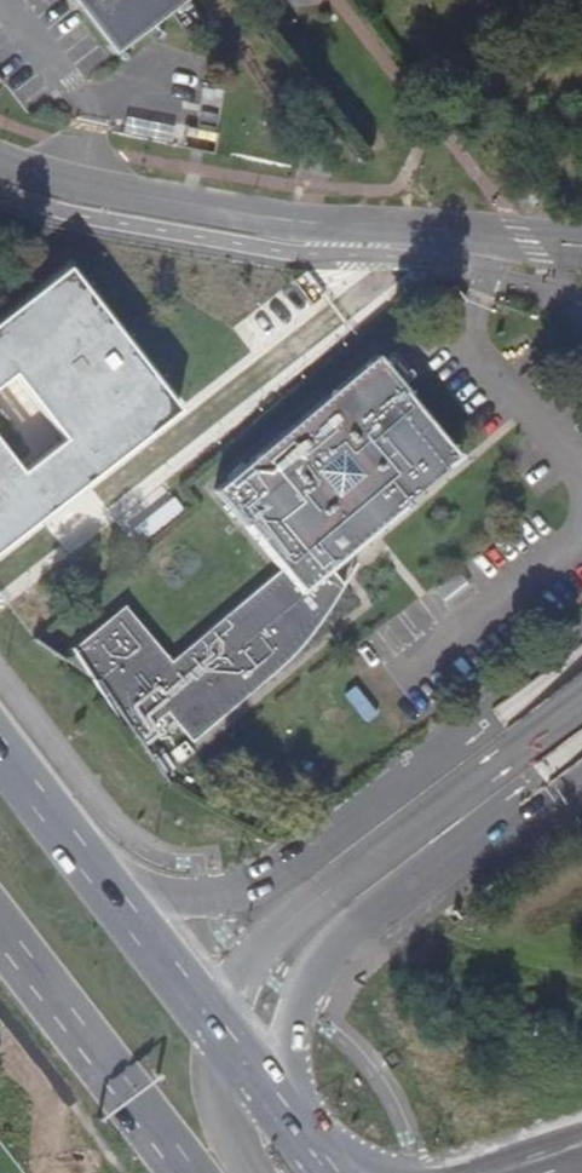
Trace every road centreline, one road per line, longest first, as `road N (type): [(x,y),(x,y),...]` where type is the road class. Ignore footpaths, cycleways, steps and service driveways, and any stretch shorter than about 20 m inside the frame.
road 1 (unclassified): [(0,163),(152,204),(311,229),(581,246)]
road 2 (primary): [(324,1172),(0,752)]
road 3 (primary): [(0,924),(196,1172)]

